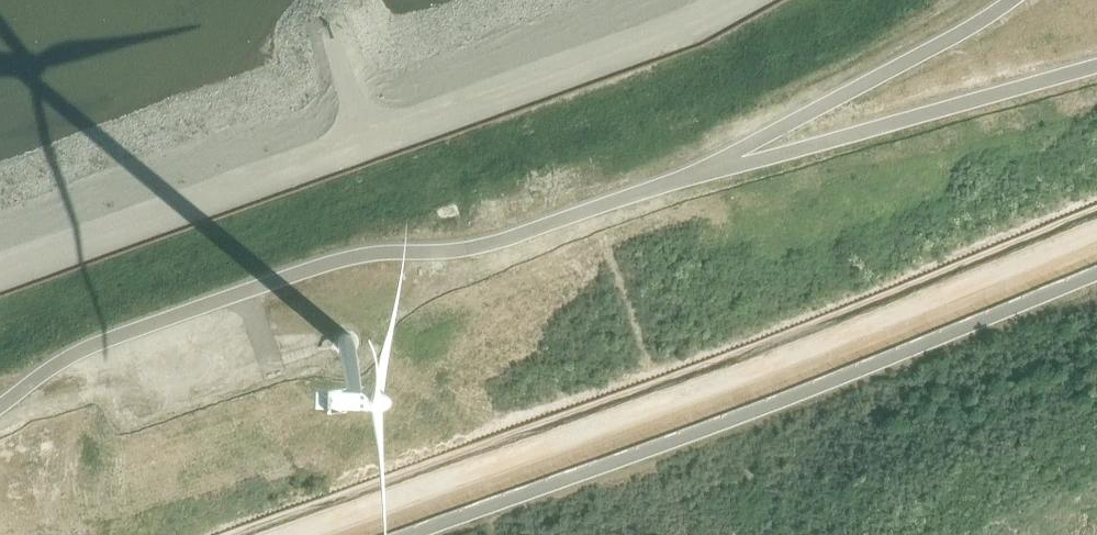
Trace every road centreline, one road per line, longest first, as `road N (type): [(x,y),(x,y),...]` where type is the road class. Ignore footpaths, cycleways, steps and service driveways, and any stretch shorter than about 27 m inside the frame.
road 1 (unclassified): [(1096,270),(394,534)]
road 2 (track): [(514,0),(0,187)]
road 3 (track): [(685,179),(1015,0)]

